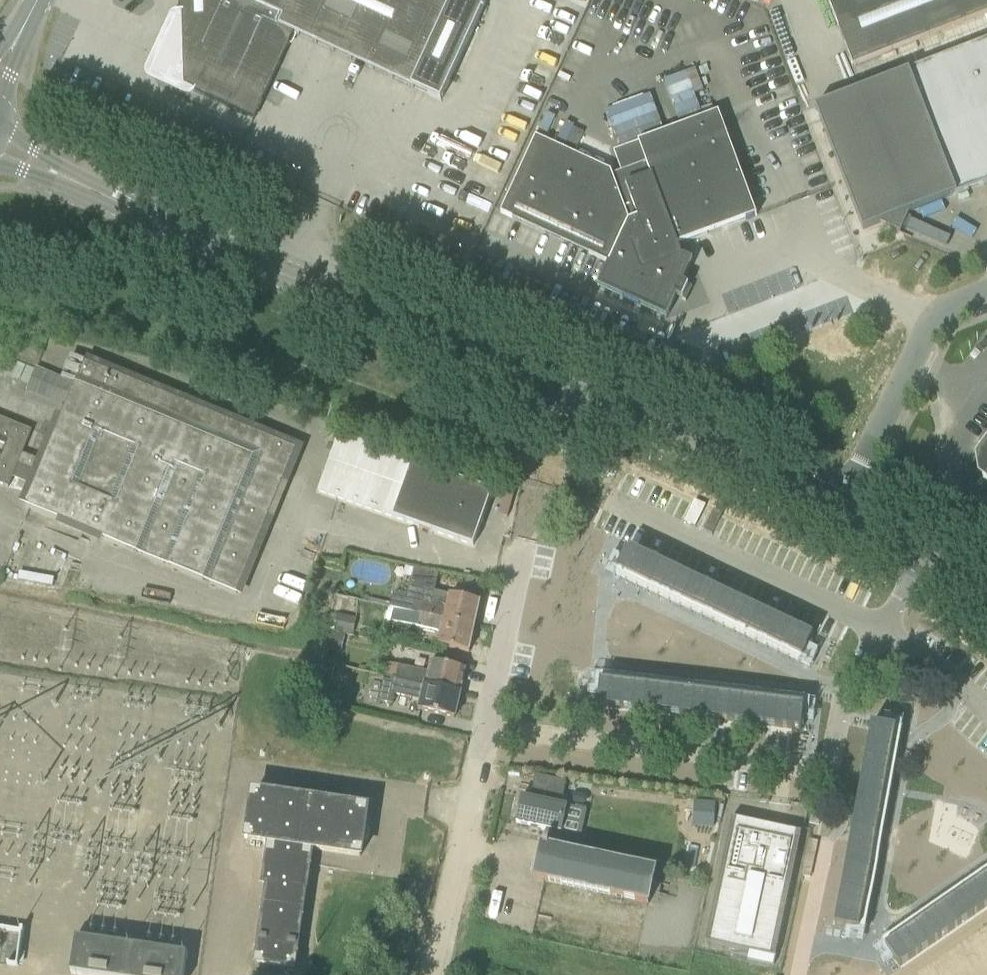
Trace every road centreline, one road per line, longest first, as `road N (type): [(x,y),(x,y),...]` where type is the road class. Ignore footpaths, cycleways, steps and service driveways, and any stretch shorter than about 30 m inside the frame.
road 1 (tertiary): [(840,511),(0,147)]
road 2 (unclassified): [(431,974),(534,521)]
road 3 (residential): [(616,508),(874,629)]
road 4 (unclassified): [(840,511),(928,328),(955,303),(986,291)]
road 5 (residential): [(783,761),(562,739)]
road 6 (residential): [(874,629),(829,765),(783,761)]
road 7 (residential): [(874,629),(986,711)]

